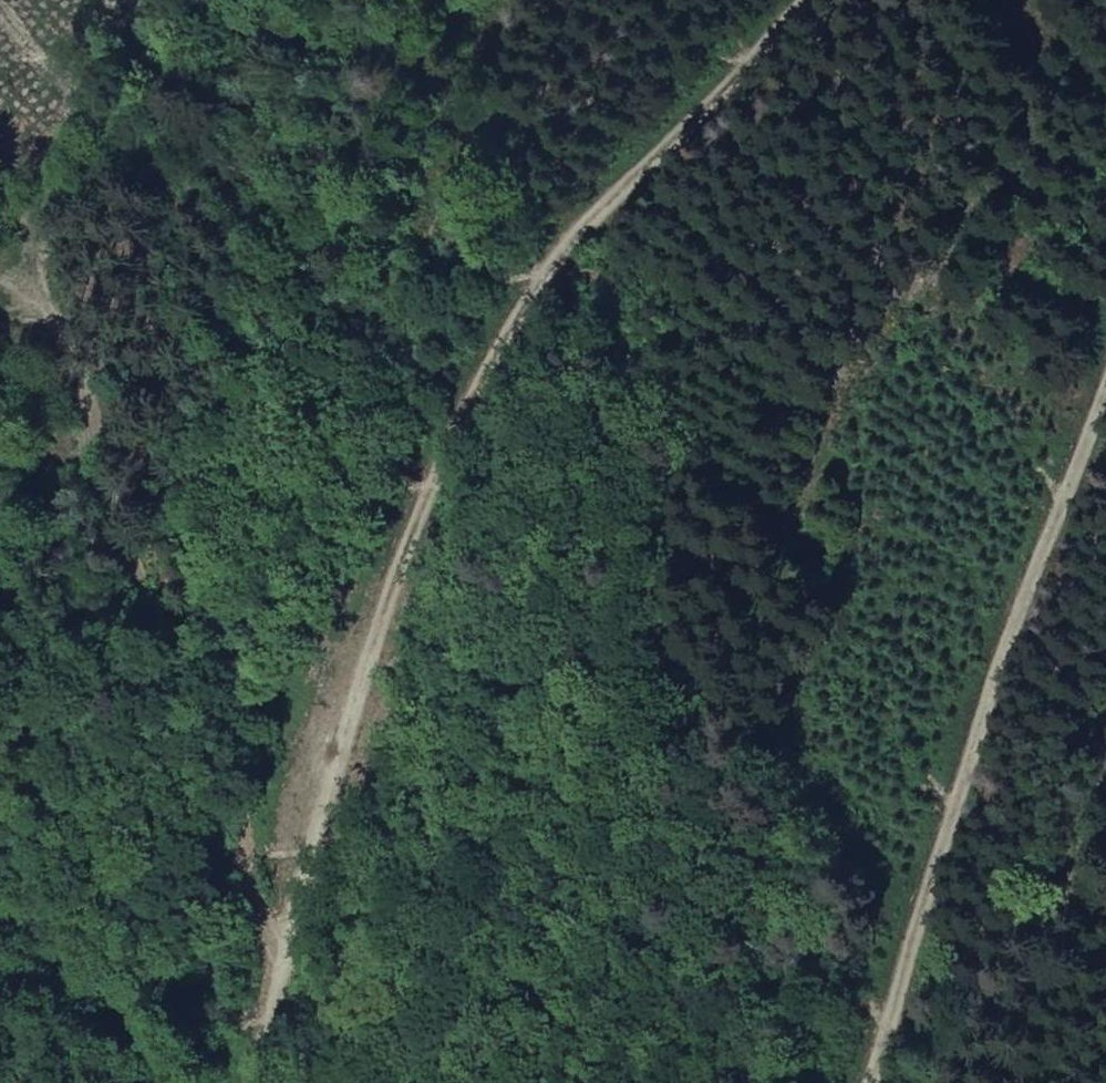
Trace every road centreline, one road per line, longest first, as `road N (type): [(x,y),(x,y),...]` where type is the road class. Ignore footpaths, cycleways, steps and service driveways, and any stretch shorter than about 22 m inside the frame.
road 1 (track): [(822,0),(588,246),(511,441),(323,984),(272,1082)]
road 2 (track): [(323,984),(98,550),(45,302),(0,257)]
road 3 (track): [(889,1082),(1105,398)]
road 4 (track): [(1005,1082),(1105,644)]

